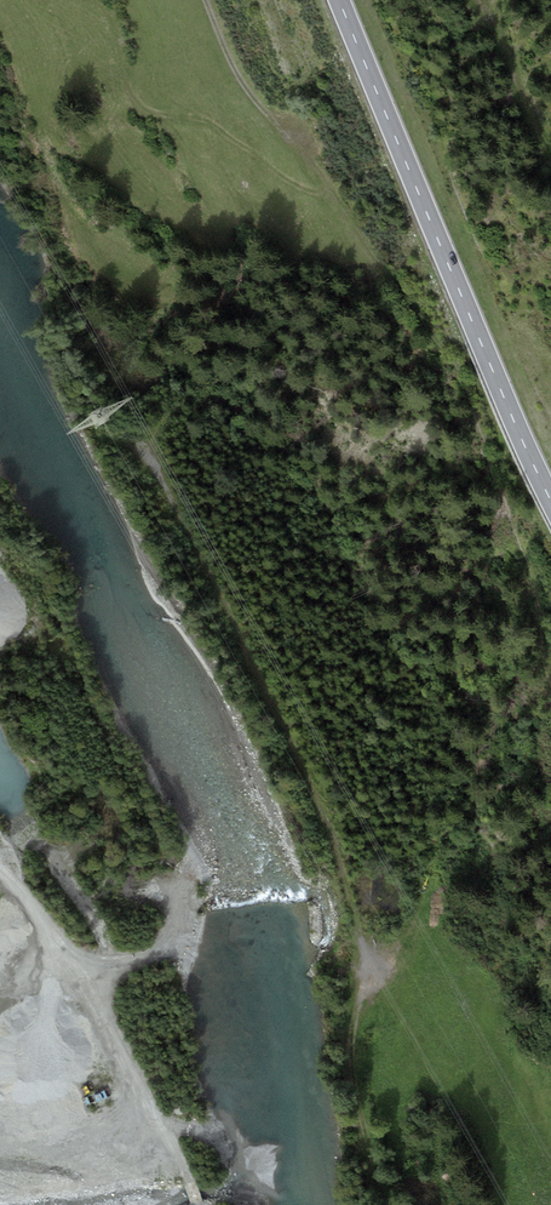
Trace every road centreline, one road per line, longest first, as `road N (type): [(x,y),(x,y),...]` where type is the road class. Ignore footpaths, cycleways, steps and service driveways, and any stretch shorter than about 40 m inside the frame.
road 1 (track): [(380,1204),(352,1035),(366,968),(333,842),(152,462),(129,435)]
road 2 (primary): [(550,500),(339,0)]
road 3 (track): [(0,871),(81,975),(197,1204)]
road 4 (track): [(482,0),(550,171)]
road 5 (track): [(208,0),(232,64),(268,115)]

